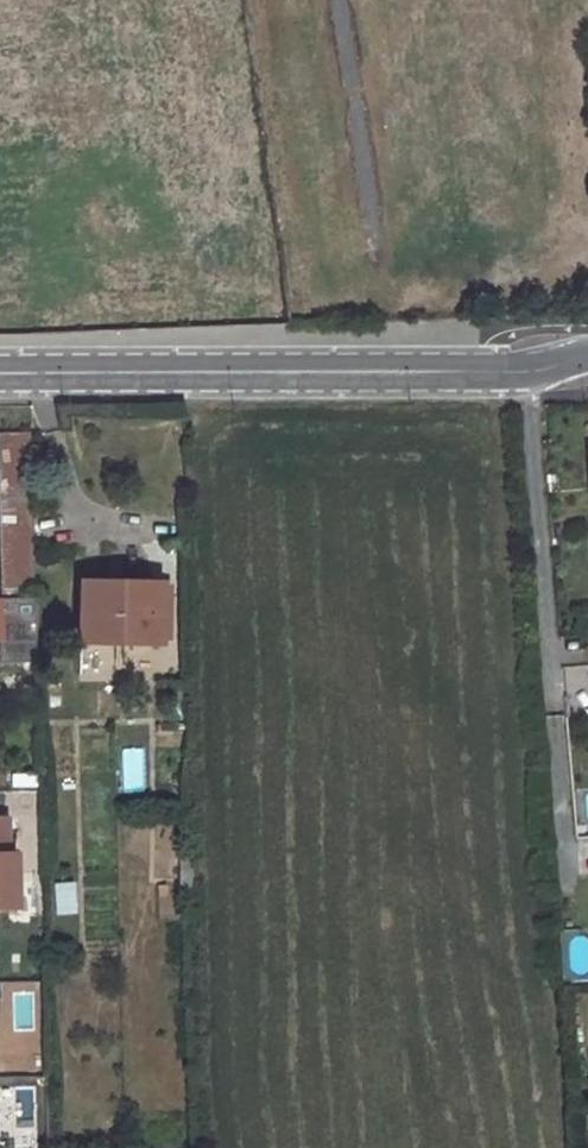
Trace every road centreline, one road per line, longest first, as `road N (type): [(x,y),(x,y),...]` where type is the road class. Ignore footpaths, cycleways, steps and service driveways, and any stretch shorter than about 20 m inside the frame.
road 1 (unclassified): [(0,375),(531,373),(569,362)]

